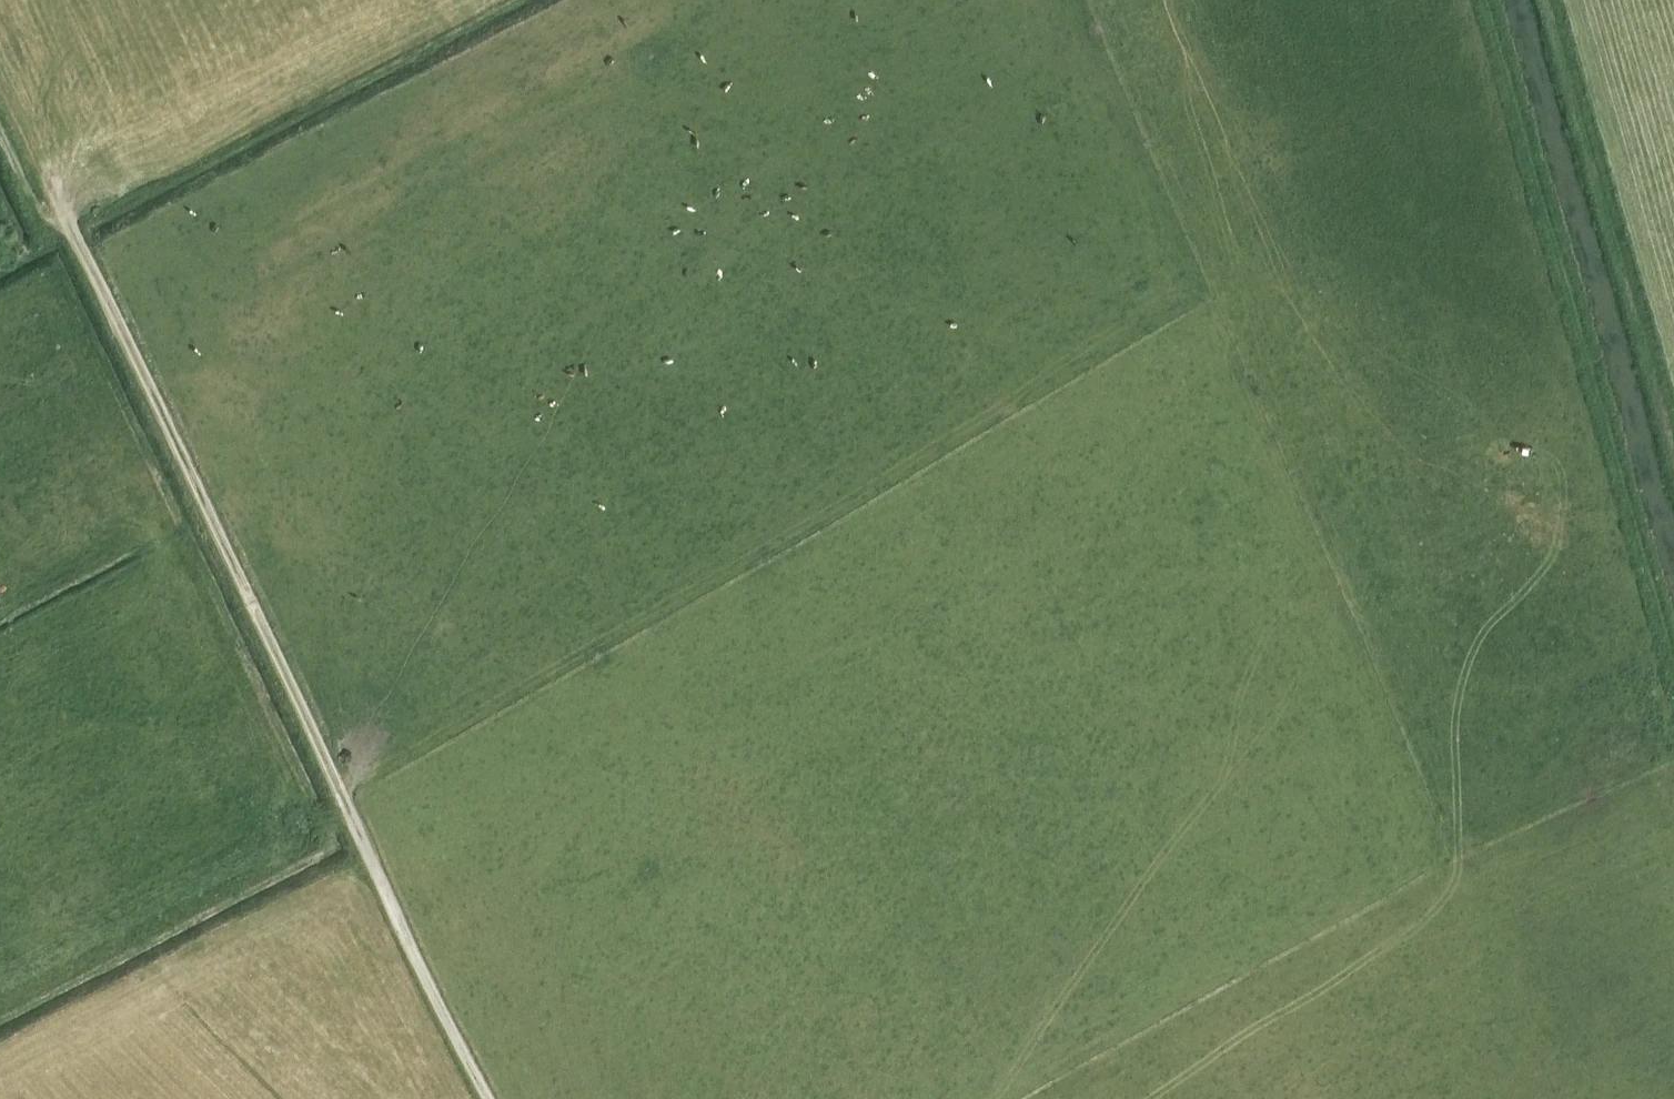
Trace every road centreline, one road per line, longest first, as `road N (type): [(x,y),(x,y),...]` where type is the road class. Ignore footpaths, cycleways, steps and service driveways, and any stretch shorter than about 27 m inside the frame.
road 1 (track): [(1673,677),(1486,0)]
road 2 (track): [(1543,0),(1673,465)]

